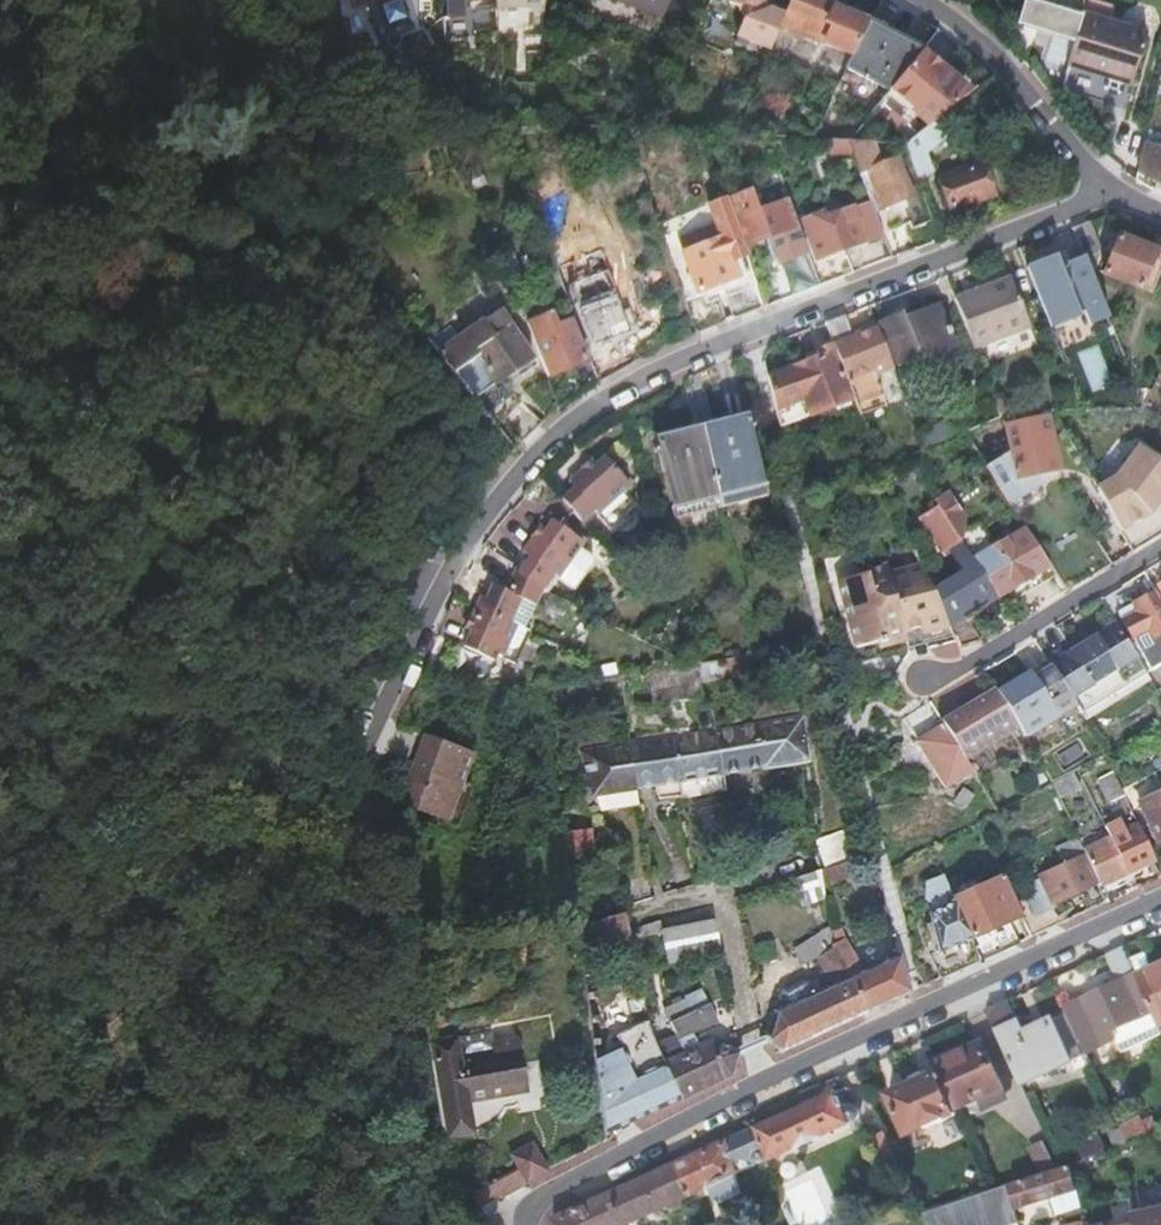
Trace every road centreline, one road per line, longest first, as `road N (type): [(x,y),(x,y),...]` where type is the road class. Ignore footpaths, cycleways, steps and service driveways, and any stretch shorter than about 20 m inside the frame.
road 1 (residential): [(357,772),(469,531),(525,463),(593,405),(670,360),(1077,207),(1102,184)]
road 2 (residential): [(1160,908),(525,1209),(526,1224)]
road 3 (track): [(289,362),(78,405),(68,442),(0,447)]
road 4 (residential): [(934,685),(1160,547)]
road 5 (residential): [(920,0),(976,41),(1102,184)]

